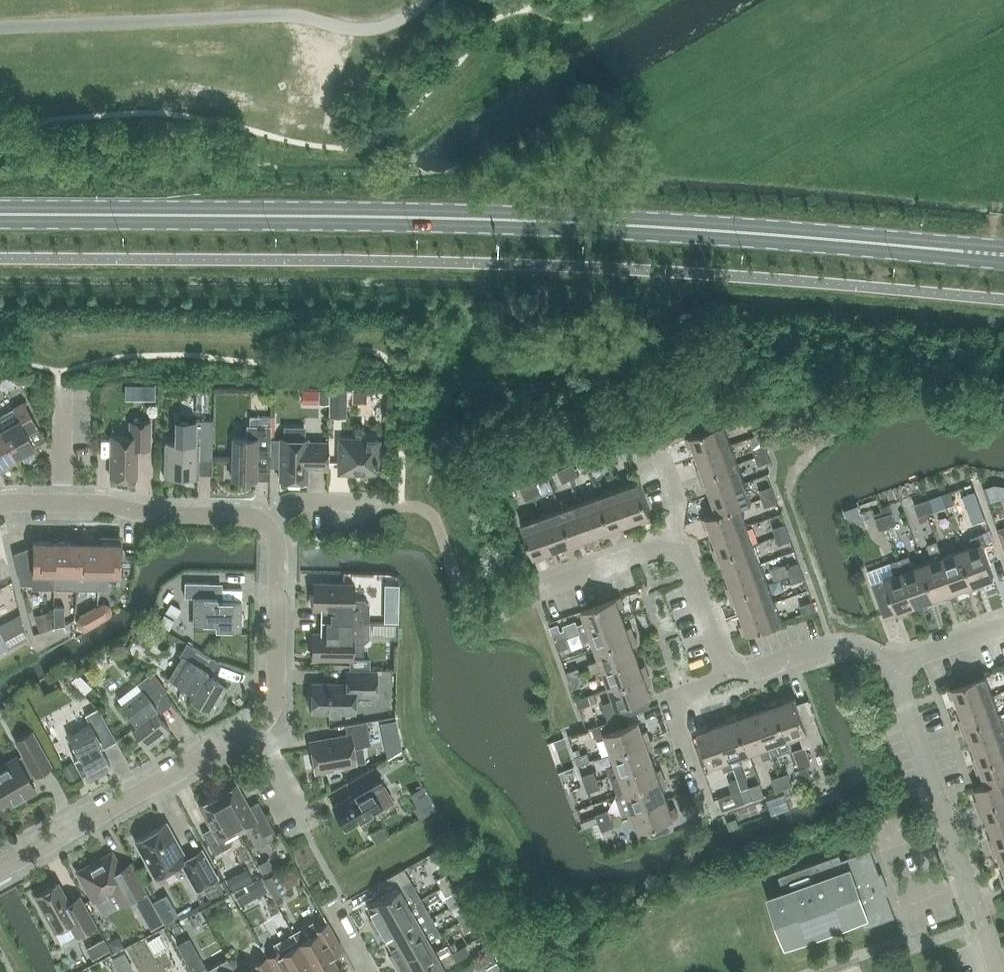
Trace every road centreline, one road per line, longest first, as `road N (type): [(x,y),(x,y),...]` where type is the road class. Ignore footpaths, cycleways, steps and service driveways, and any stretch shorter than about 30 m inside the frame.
road 1 (primary): [(1003,257),(506,220),(0,213)]
road 2 (residential): [(1000,971),(891,670)]
road 3 (residential): [(0,874),(257,733)]
road 4 (residential): [(0,508),(103,503),(143,513),(265,521)]
road 5 (residential): [(257,733),(274,715),(278,681),(278,539),(265,521)]
road 6 (residential): [(891,670),(878,653),(846,644),(754,673),(725,673)]
road 7 (residential): [(707,809),(670,701),(725,673)]
road 8 (residential): [(725,673),(683,554),(673,550)]
road 9 (residential): [(891,670),(1003,627)]

